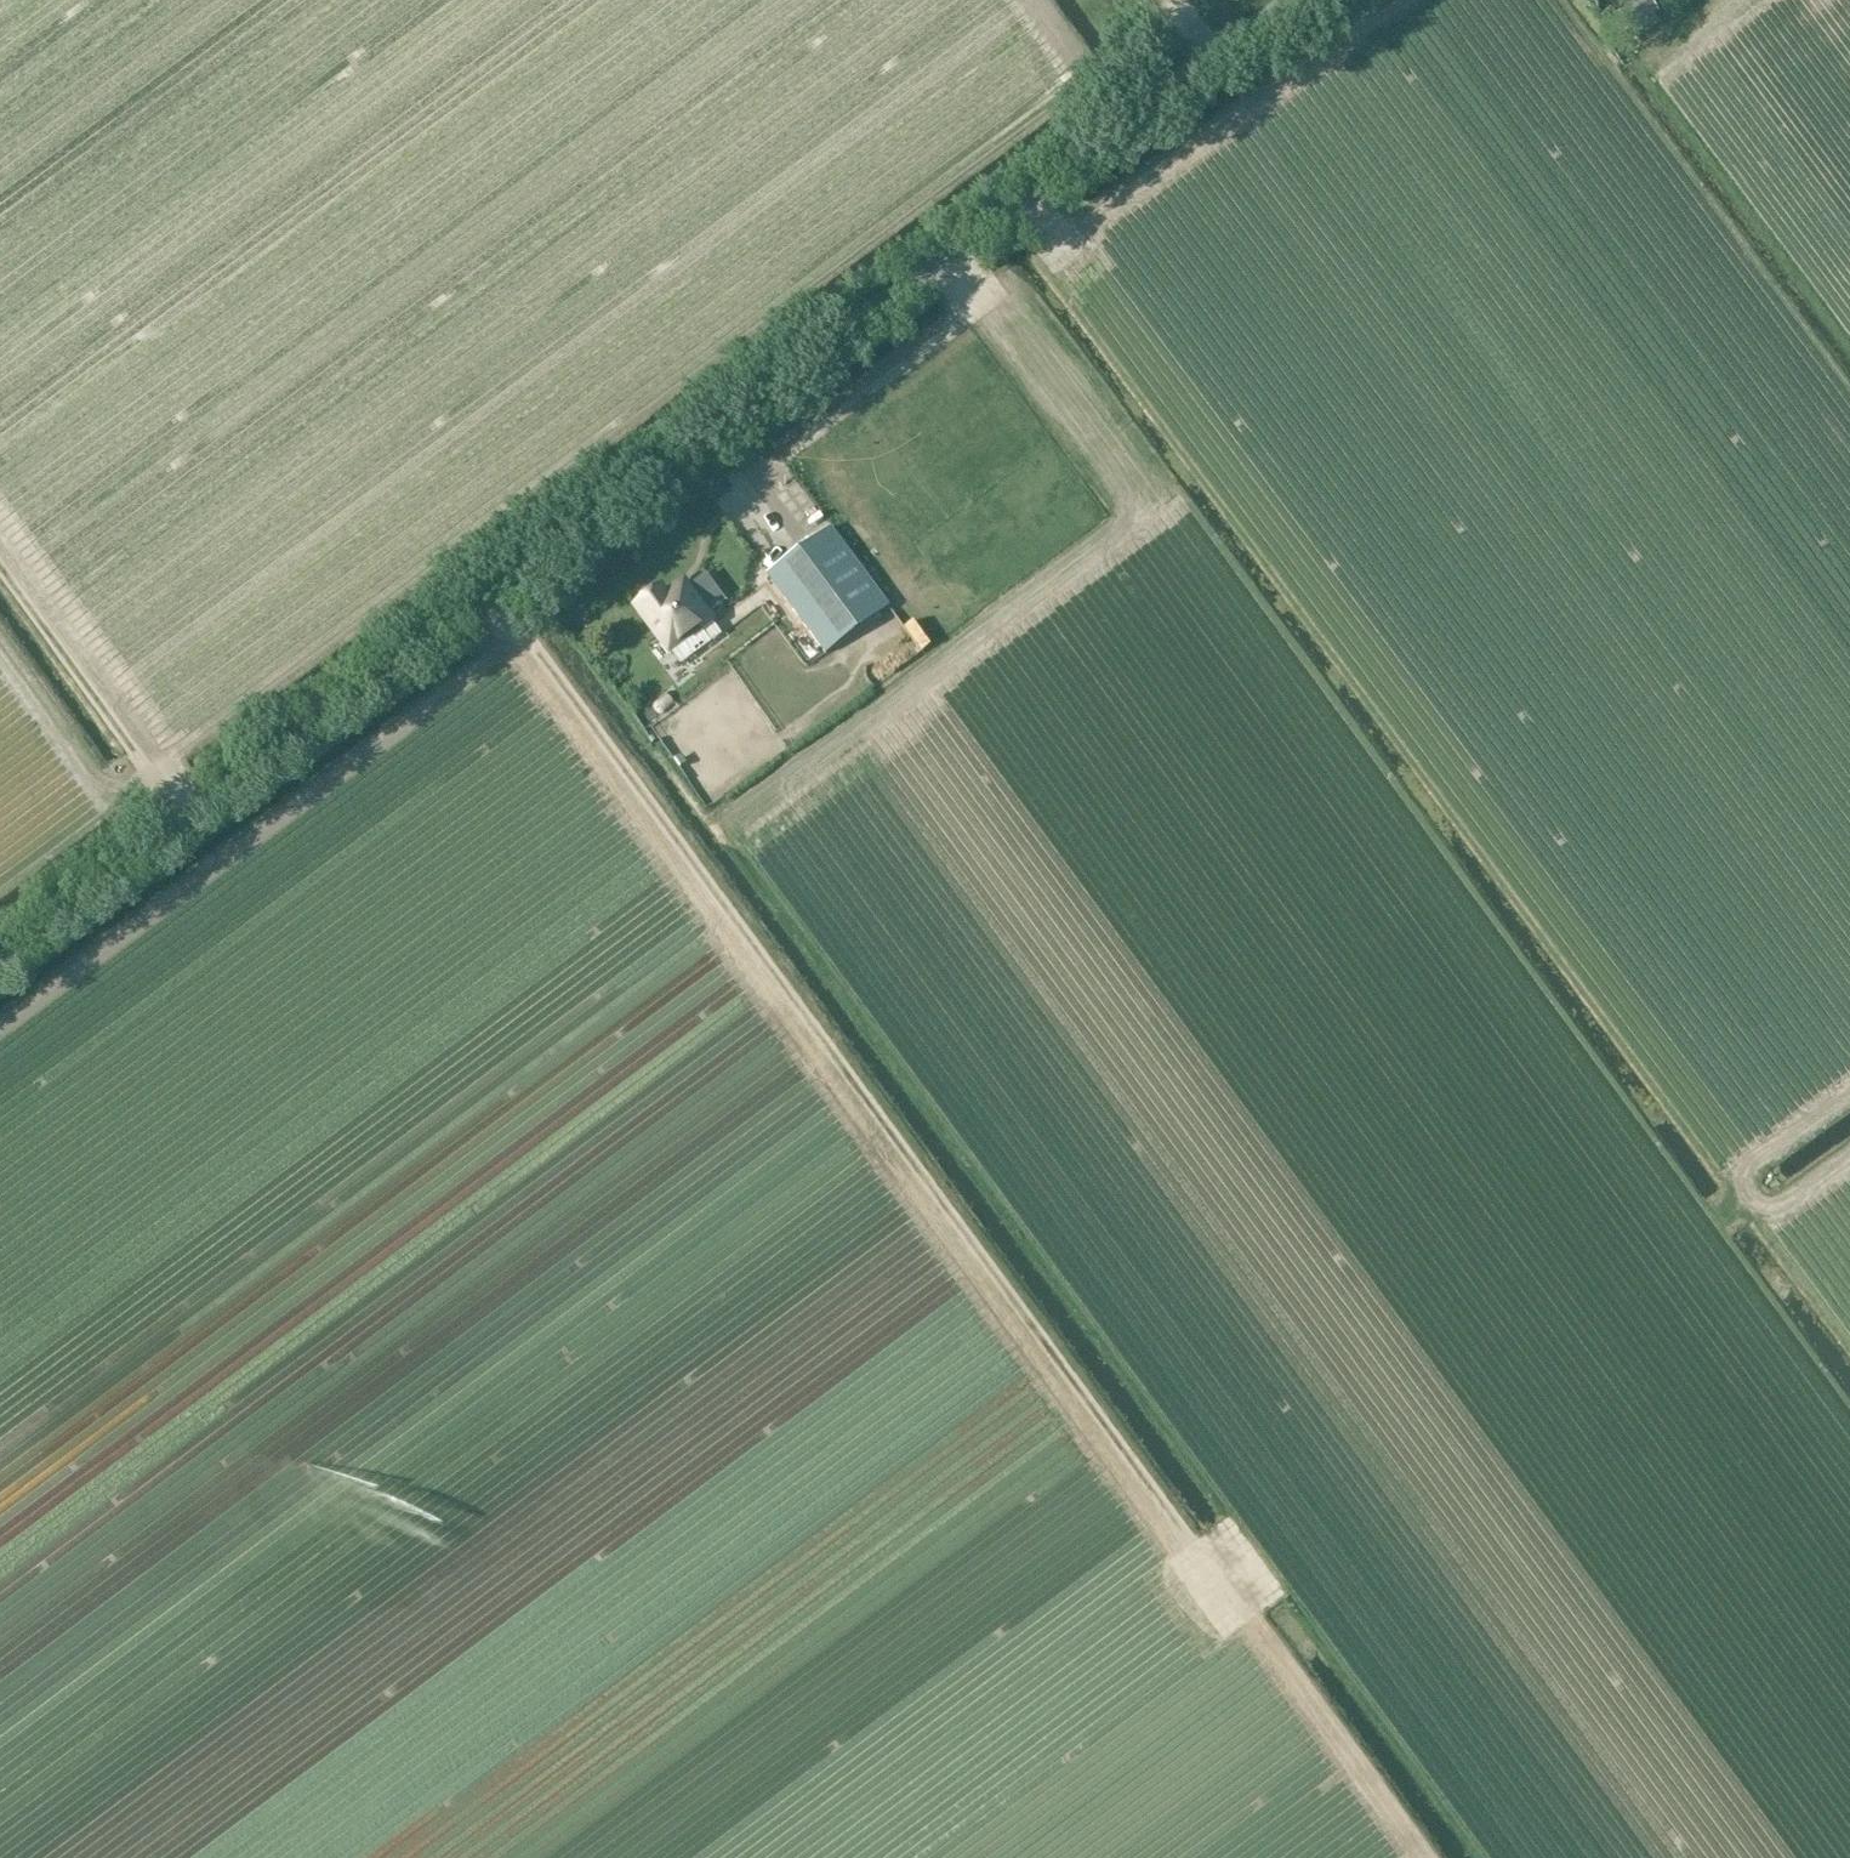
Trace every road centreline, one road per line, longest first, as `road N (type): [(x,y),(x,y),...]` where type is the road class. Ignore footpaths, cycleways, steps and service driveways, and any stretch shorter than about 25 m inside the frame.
road 1 (unclassified): [(0,972),(1291,0)]
road 2 (track): [(0,568),(187,836)]

